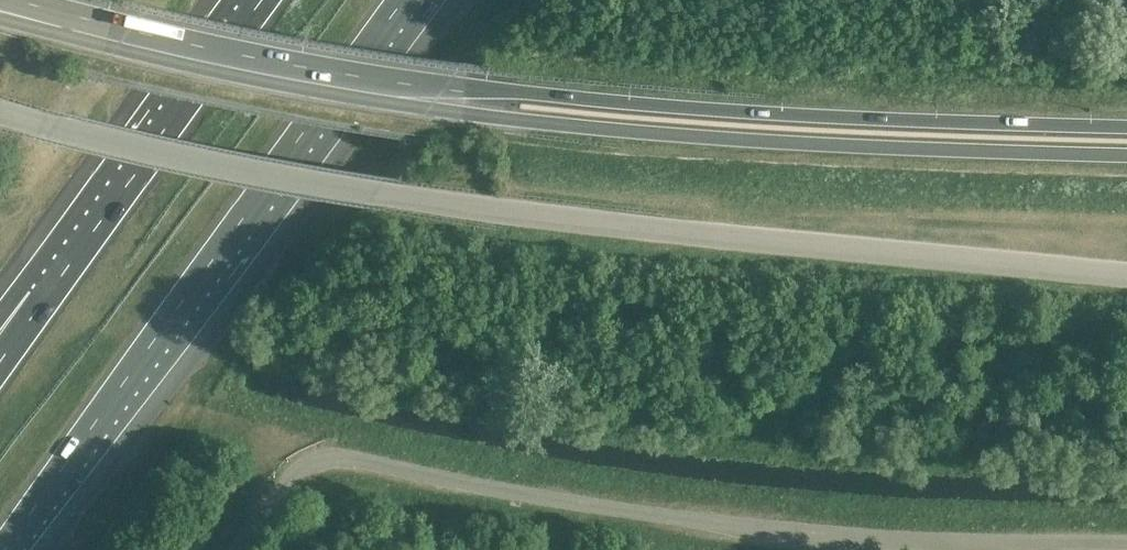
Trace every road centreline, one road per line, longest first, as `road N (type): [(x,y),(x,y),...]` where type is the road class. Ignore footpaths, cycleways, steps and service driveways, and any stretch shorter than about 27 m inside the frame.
road 1 (tertiary): [(0,110),(146,148),(376,191),(819,250),(1126,277)]
road 2 (secondary): [(0,21),(229,77),(473,115),(813,146),(1126,158)]
road 3 (secondary): [(1126,129),(724,113),(374,80),(13,0)]
road 4 (unclassified): [(229,549),(303,471),(346,461),(768,533),(1126,548)]
road 5 (motorway): [(4,549),(403,0)]
road 6 (motorway): [(261,0),(44,297)]

